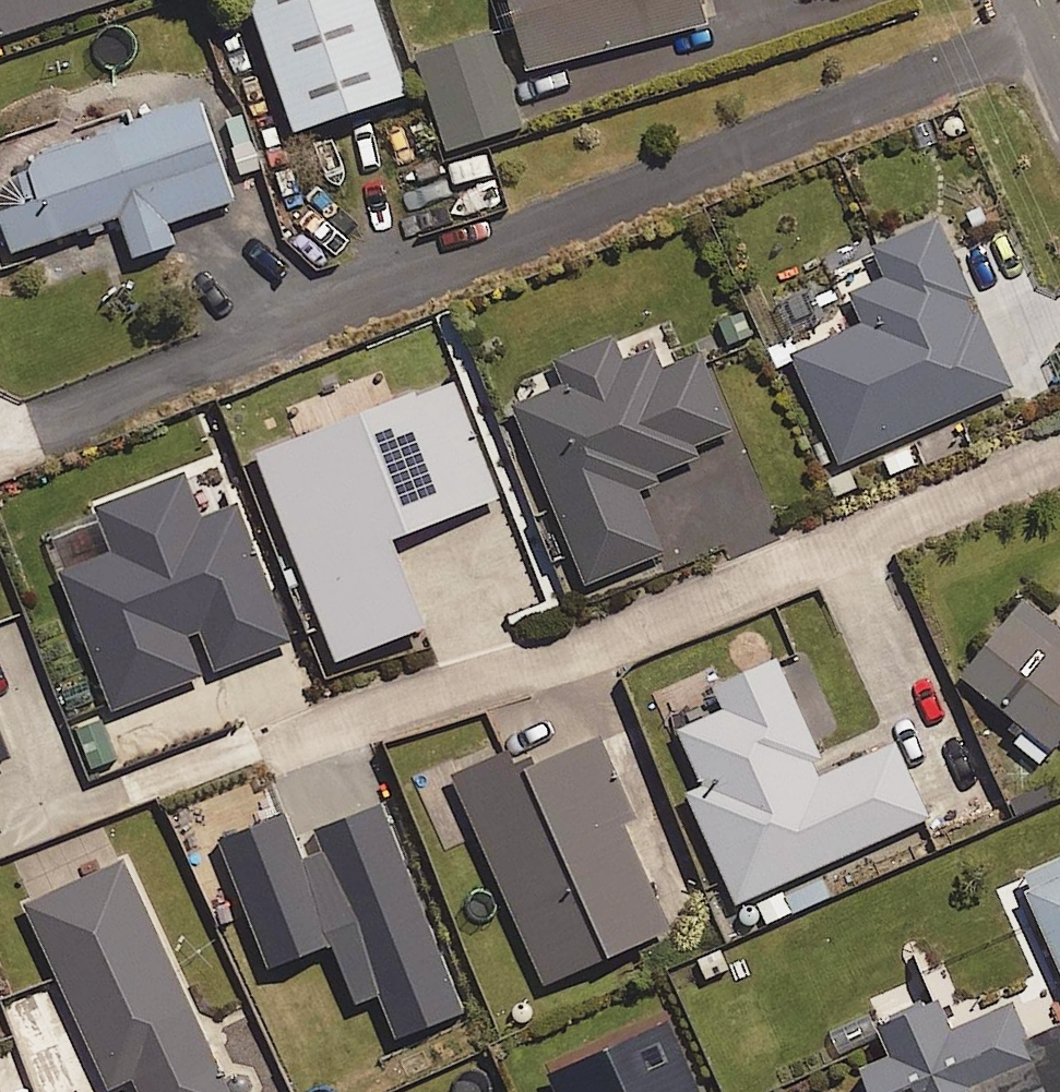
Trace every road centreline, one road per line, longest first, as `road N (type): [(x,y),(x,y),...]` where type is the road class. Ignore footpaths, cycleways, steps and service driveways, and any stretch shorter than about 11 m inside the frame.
road 1 (residential): [(1052,49),(19,463)]
road 2 (residential): [(1059,466),(262,795)]

